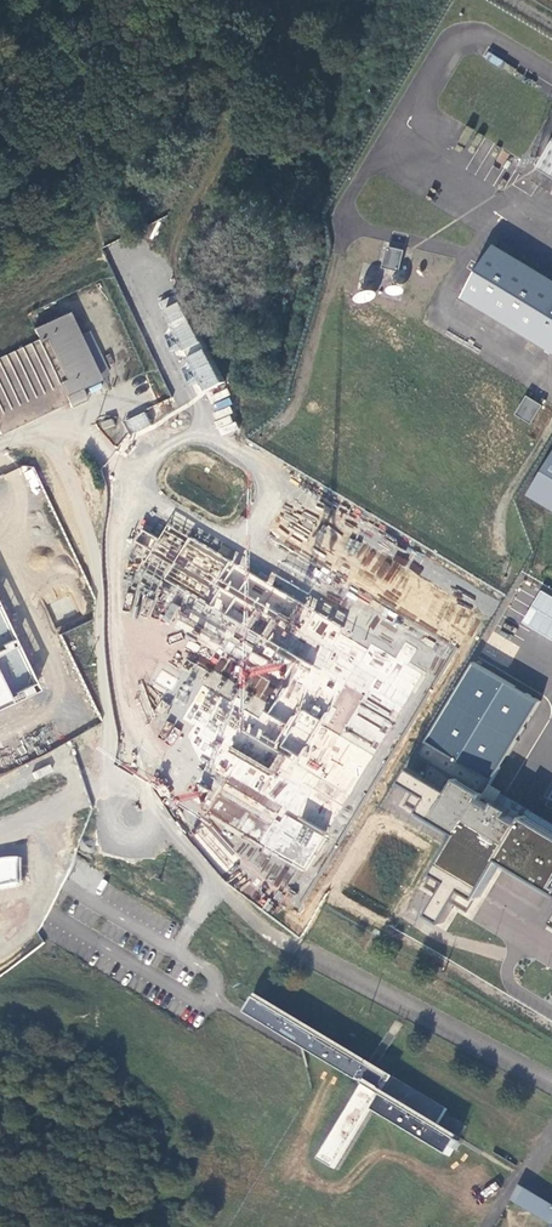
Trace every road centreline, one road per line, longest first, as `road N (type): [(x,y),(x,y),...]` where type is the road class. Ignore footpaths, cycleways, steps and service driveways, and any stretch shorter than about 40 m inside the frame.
road 1 (track): [(224,377),(175,284),(172,262),(188,215),(302,0)]

